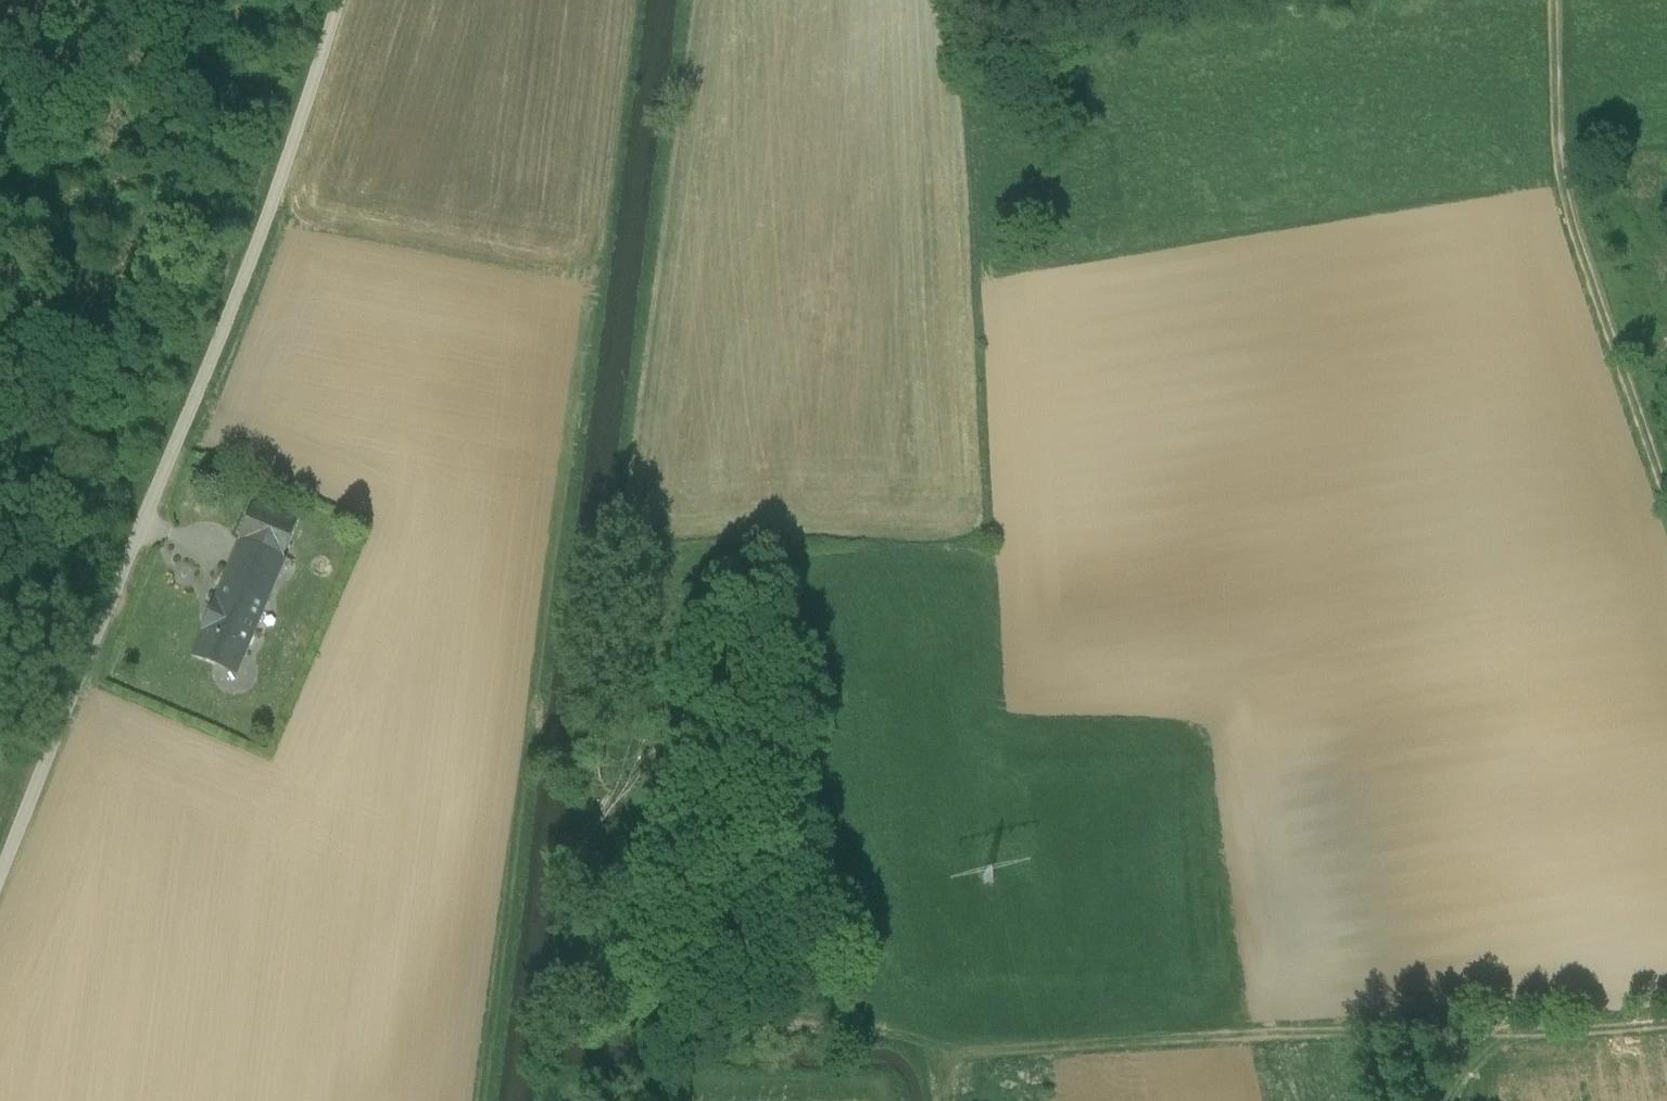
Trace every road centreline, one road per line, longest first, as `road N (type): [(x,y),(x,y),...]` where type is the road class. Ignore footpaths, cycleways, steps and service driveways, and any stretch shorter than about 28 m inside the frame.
road 1 (unclassified): [(340,0),(265,237),(172,441),(0,879)]
road 2 (track): [(1566,0),(1574,193),(1666,455)]

